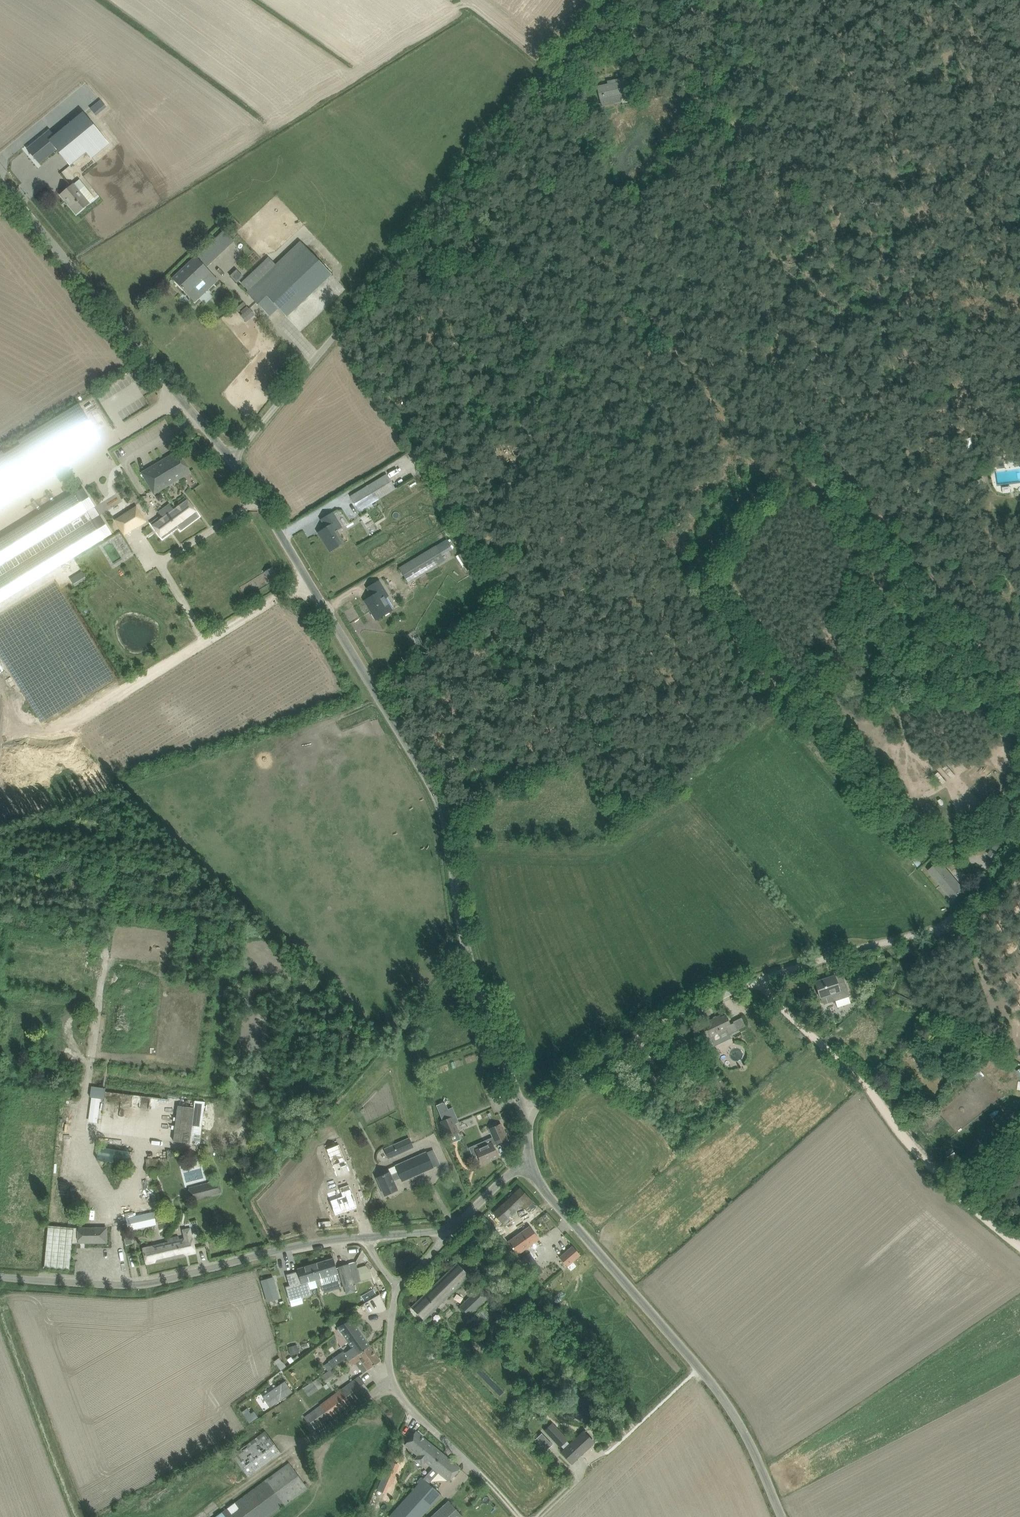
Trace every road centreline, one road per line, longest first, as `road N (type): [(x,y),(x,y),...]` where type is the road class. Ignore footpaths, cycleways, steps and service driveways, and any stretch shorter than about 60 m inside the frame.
road 1 (unclassified): [(525,1114),(469,966),(447,827),(432,786),(232,464)]
road 2 (unclassified): [(232,464),(608,0)]
road 3 (unclassified): [(776,1516),(723,1400),(531,1162)]
road 4 (unclassified): [(1019,1247),(943,1184),(844,1063),(756,978)]
road 5 (unclassified): [(0,1276),(156,1279),(369,1237)]
road 6 (unclassified): [(232,464),(0,188)]
road 7 (track): [(502,129),(698,367)]
road 8 (unclassified): [(756,978),(936,931),(964,917),(1002,878)]
road 9 (unclassified): [(525,1114),(645,1030),(756,978)]
road 10 (unclassified): [(397,1287),(391,1374),(435,1433)]

